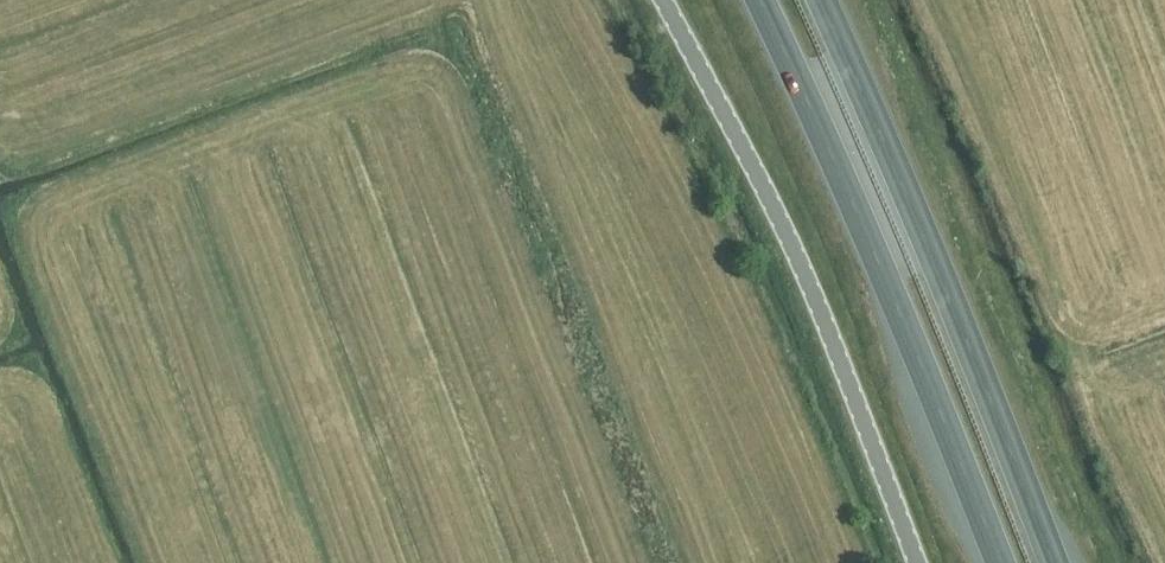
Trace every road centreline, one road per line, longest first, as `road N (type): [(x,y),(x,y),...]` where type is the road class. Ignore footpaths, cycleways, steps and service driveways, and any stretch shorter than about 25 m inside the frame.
road 1 (unclassified): [(916,562),(785,232),(663,0)]
road 2 (trunk): [(760,0),(999,562)]
road 3 (trunk): [(1054,562),(819,0)]

